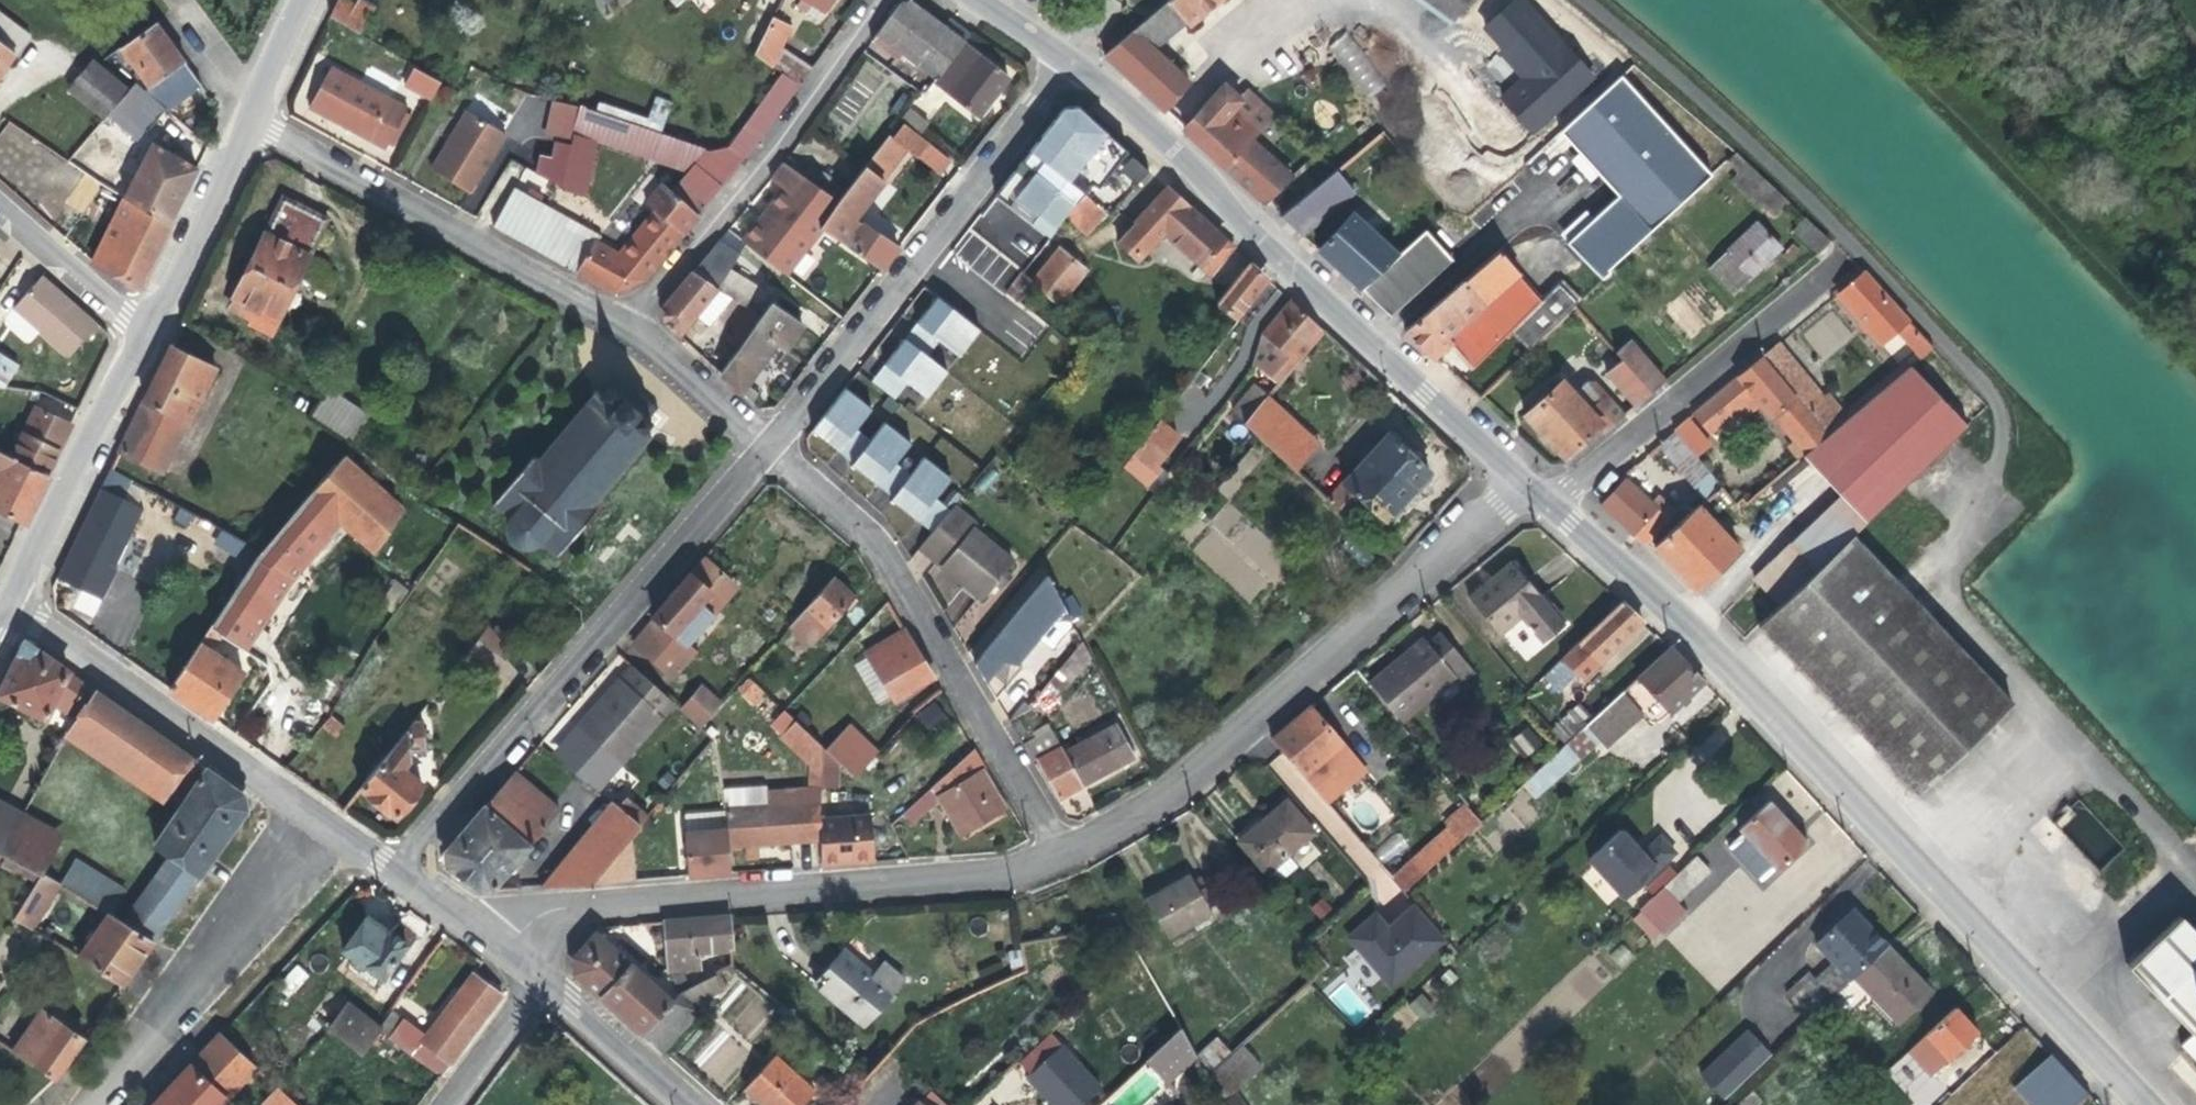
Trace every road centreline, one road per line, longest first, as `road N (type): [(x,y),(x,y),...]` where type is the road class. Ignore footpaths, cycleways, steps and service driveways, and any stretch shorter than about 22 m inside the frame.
road 1 (tertiary): [(1563,502),(2151,1104)]
road 2 (tertiary): [(1079,59),(1214,175),(1259,233),(1537,482)]
road 3 (residential): [(1537,482),(1177,790),(1071,848)]
road 4 (residential): [(1071,848),(1002,875),(561,903),(508,945)]
road 5 (residential): [(405,870),(782,441)]
road 6 (residential): [(782,441),(893,546),(1071,848)]
road 7 (residential): [(782,441),(1079,59)]
road 8 (residential): [(257,119),(627,319)]
road 9 (residential): [(627,319),(882,0)]
road 10 (residential): [(1563,502),(1862,240)]
road 11 (residential): [(336,820),(18,604)]
road 12 (residential): [(93,1104),(336,820)]
road 13 (tertiary): [(154,330),(18,604)]
road 14 (tertiary): [(257,119),(154,330)]
road 15 (residential): [(154,330),(0,197)]
road 16 (residential): [(700,1104),(549,975)]
road 17 (residential): [(627,319),(782,441)]
road 18 (residential): [(549,975),(453,1104)]
road 19 (tertiary): [(316,0),(257,119)]
road 20 (residential): [(508,945),(405,870)]

